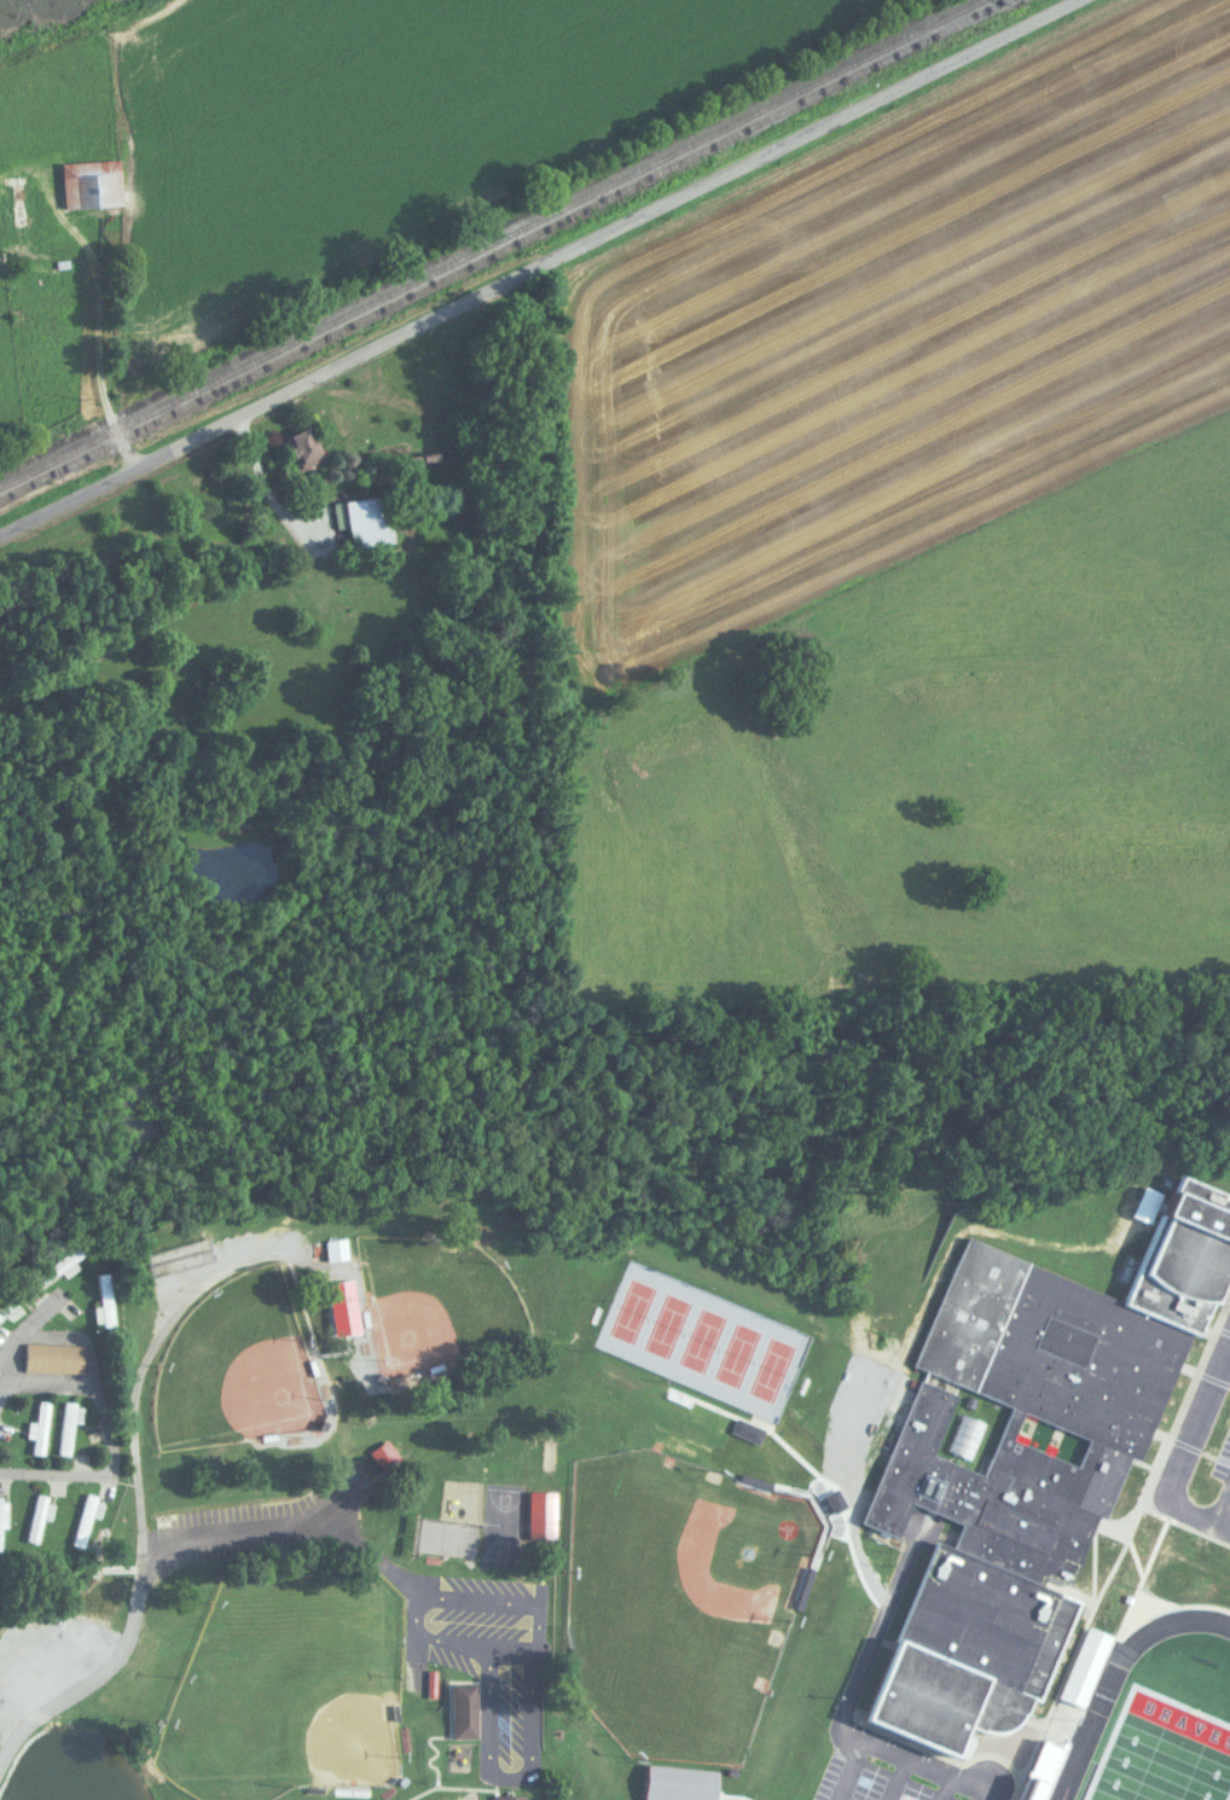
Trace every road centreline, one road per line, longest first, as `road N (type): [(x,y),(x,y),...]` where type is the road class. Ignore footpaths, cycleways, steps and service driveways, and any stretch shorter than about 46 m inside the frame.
road 1 (residential): [(0,532),(1078,0)]
road 2 (residential): [(284,1252),(254,1256),(214,1279),(161,1335),(128,1401),(141,1558),(130,1639),(92,1685),(22,1724),(0,1760)]
road 3 (residential): [(0,1385),(2,1378),(88,1383),(99,1394),(115,1456),(114,1470),(101,1476),(0,1469)]
road 4 (residential): [(141,1558),(340,1516)]

